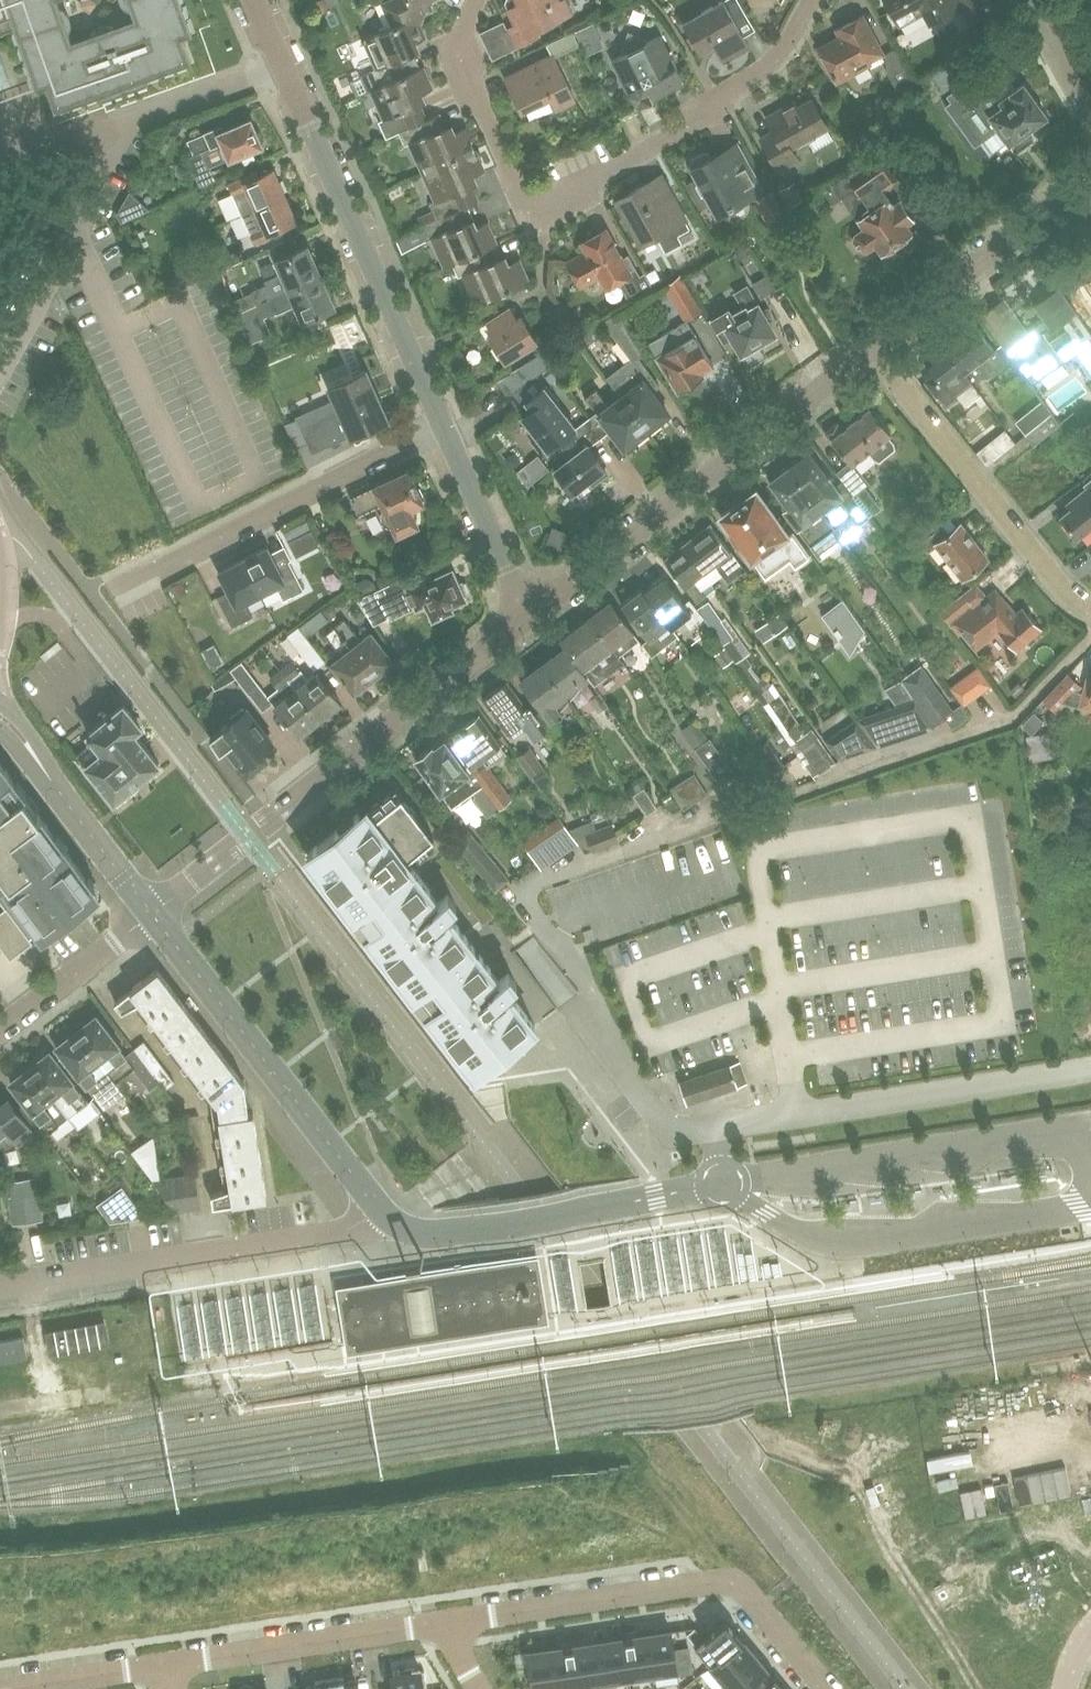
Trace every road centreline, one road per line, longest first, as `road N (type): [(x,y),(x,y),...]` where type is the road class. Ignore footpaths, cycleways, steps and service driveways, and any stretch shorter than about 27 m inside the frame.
road 1 (residential): [(811,0),(789,42),(694,126),(542,205),(523,197),(454,52),(478,0)]
road 2 (tertiary): [(155,916),(526,618)]
road 3 (unclassified): [(438,421),(255,0)]
road 4 (tertiary): [(526,618),(872,348)]
road 5 (residential): [(440,1623),(735,1583),(828,1688)]
road 6 (residential): [(0,1287),(355,1230),(381,1214)]
road 7 (unclassified): [(155,916),(381,1214)]
road 8 (residential): [(112,590),(438,421)]
road 9 (unclassified): [(381,1214),(422,1232),(452,1232),(724,1182)]
road 10 (residential): [(872,348),(1075,601),(1090,610)]
road 11 (residential): [(151,1668),(440,1623)]
road 12 (tertiary): [(872,348),(1090,170)]
road 13 (tertiary): [(0,716),(155,916)]
road 14 (unclassified): [(526,618),(438,421)]
road 15 (residential): [(0,1033),(155,916)]
road 16 (residential): [(0,1688),(151,1668)]
road 17 (unclassified): [(1090,118),(1027,0)]

